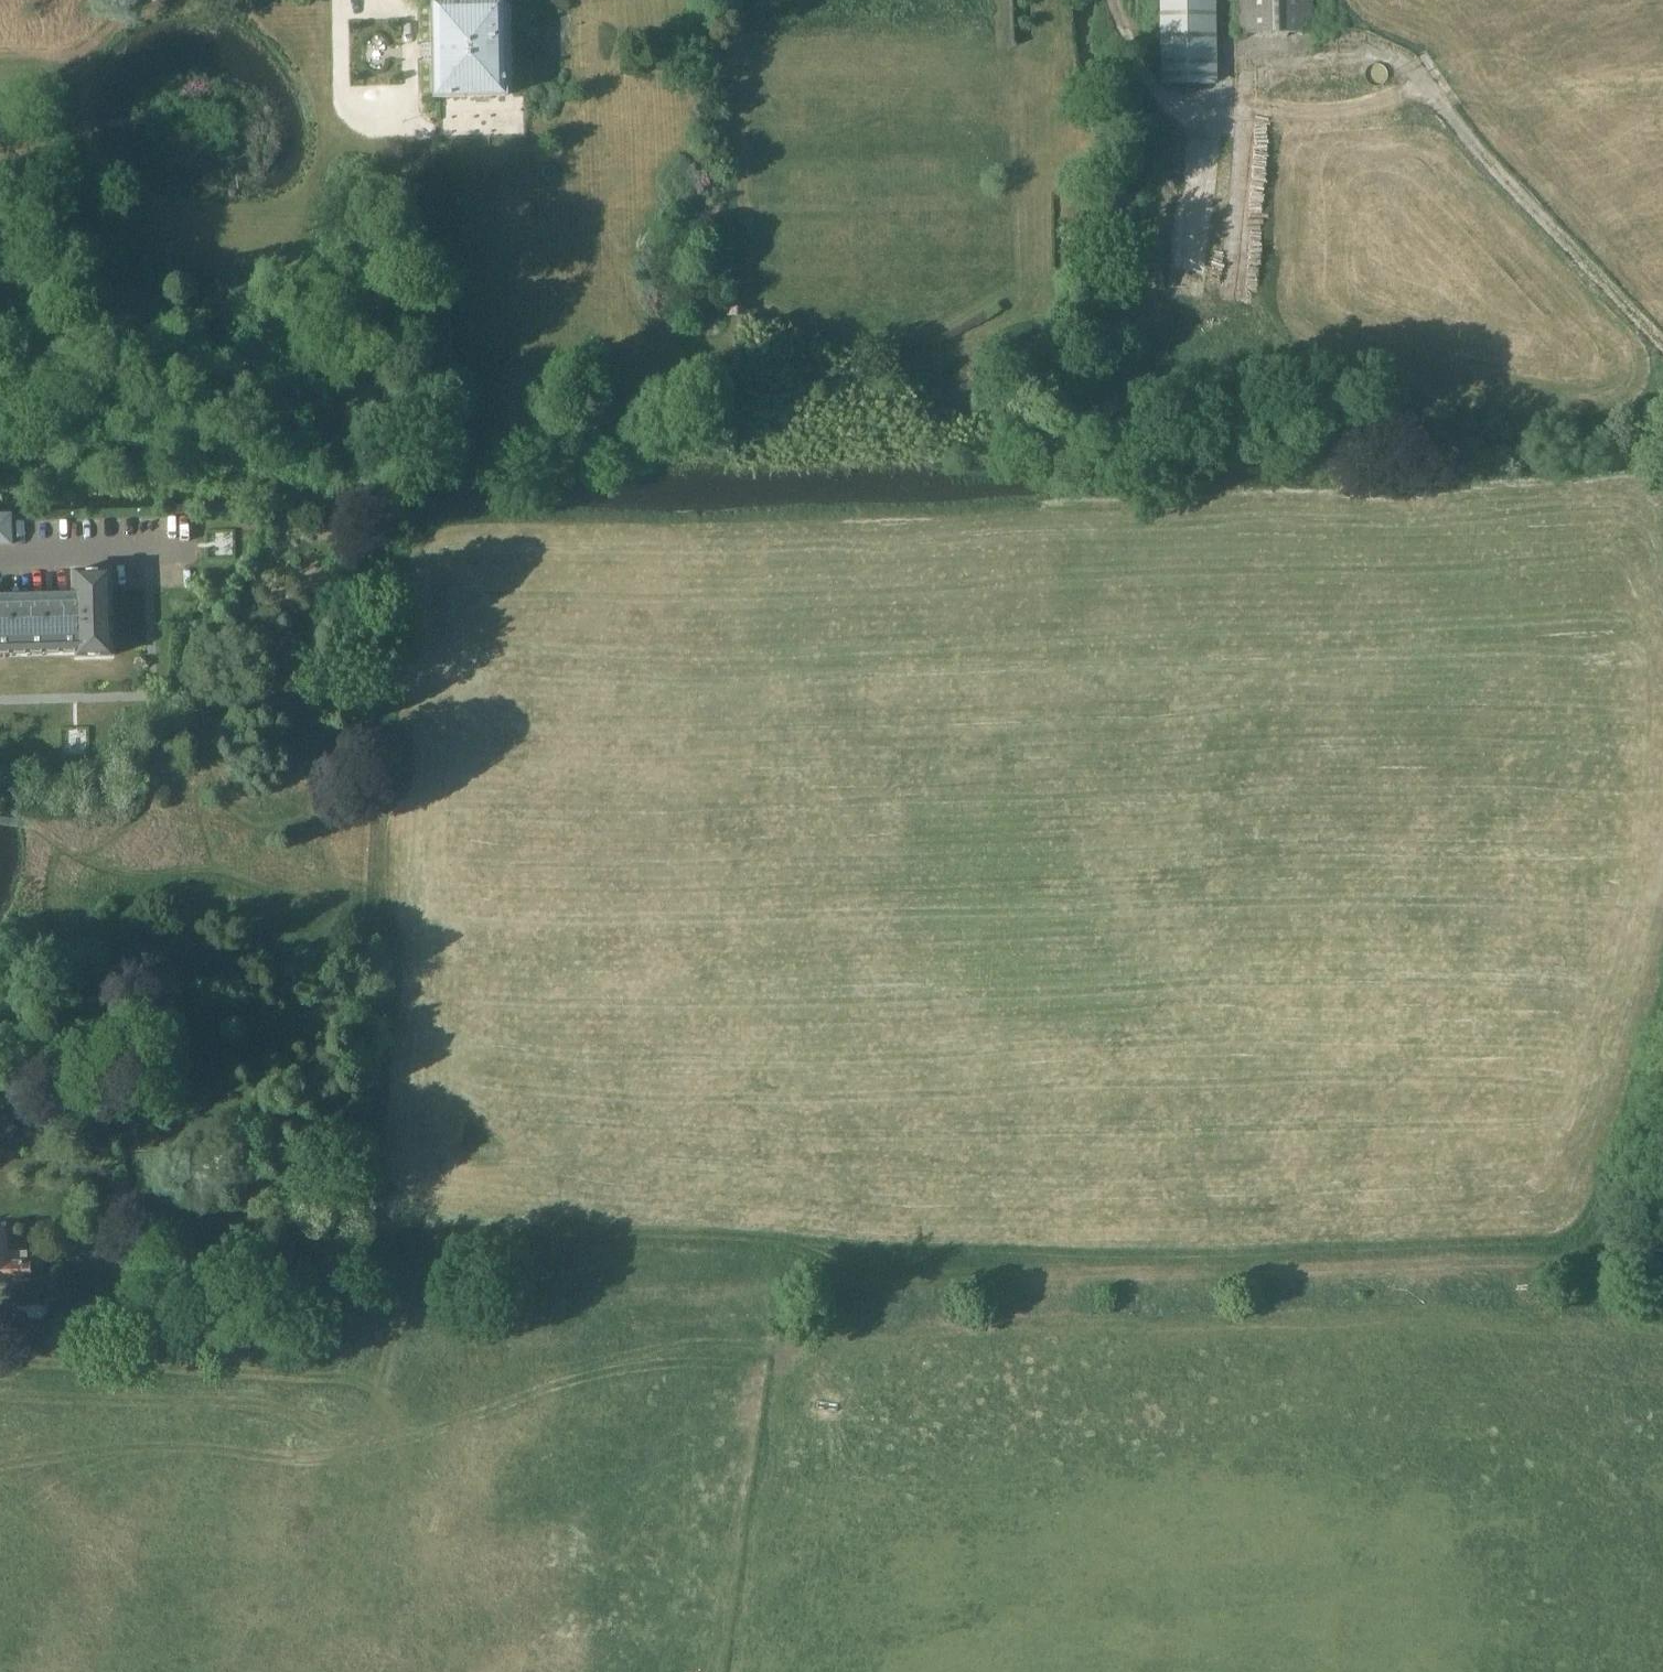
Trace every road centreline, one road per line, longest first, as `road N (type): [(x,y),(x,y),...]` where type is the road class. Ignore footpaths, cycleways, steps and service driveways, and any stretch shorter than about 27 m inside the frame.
road 1 (track): [(1179,128),(1264,67),(1296,53),(1355,51),(1400,64),(1662,342)]
road 2 (track): [(1662,1086),(1599,1326)]

